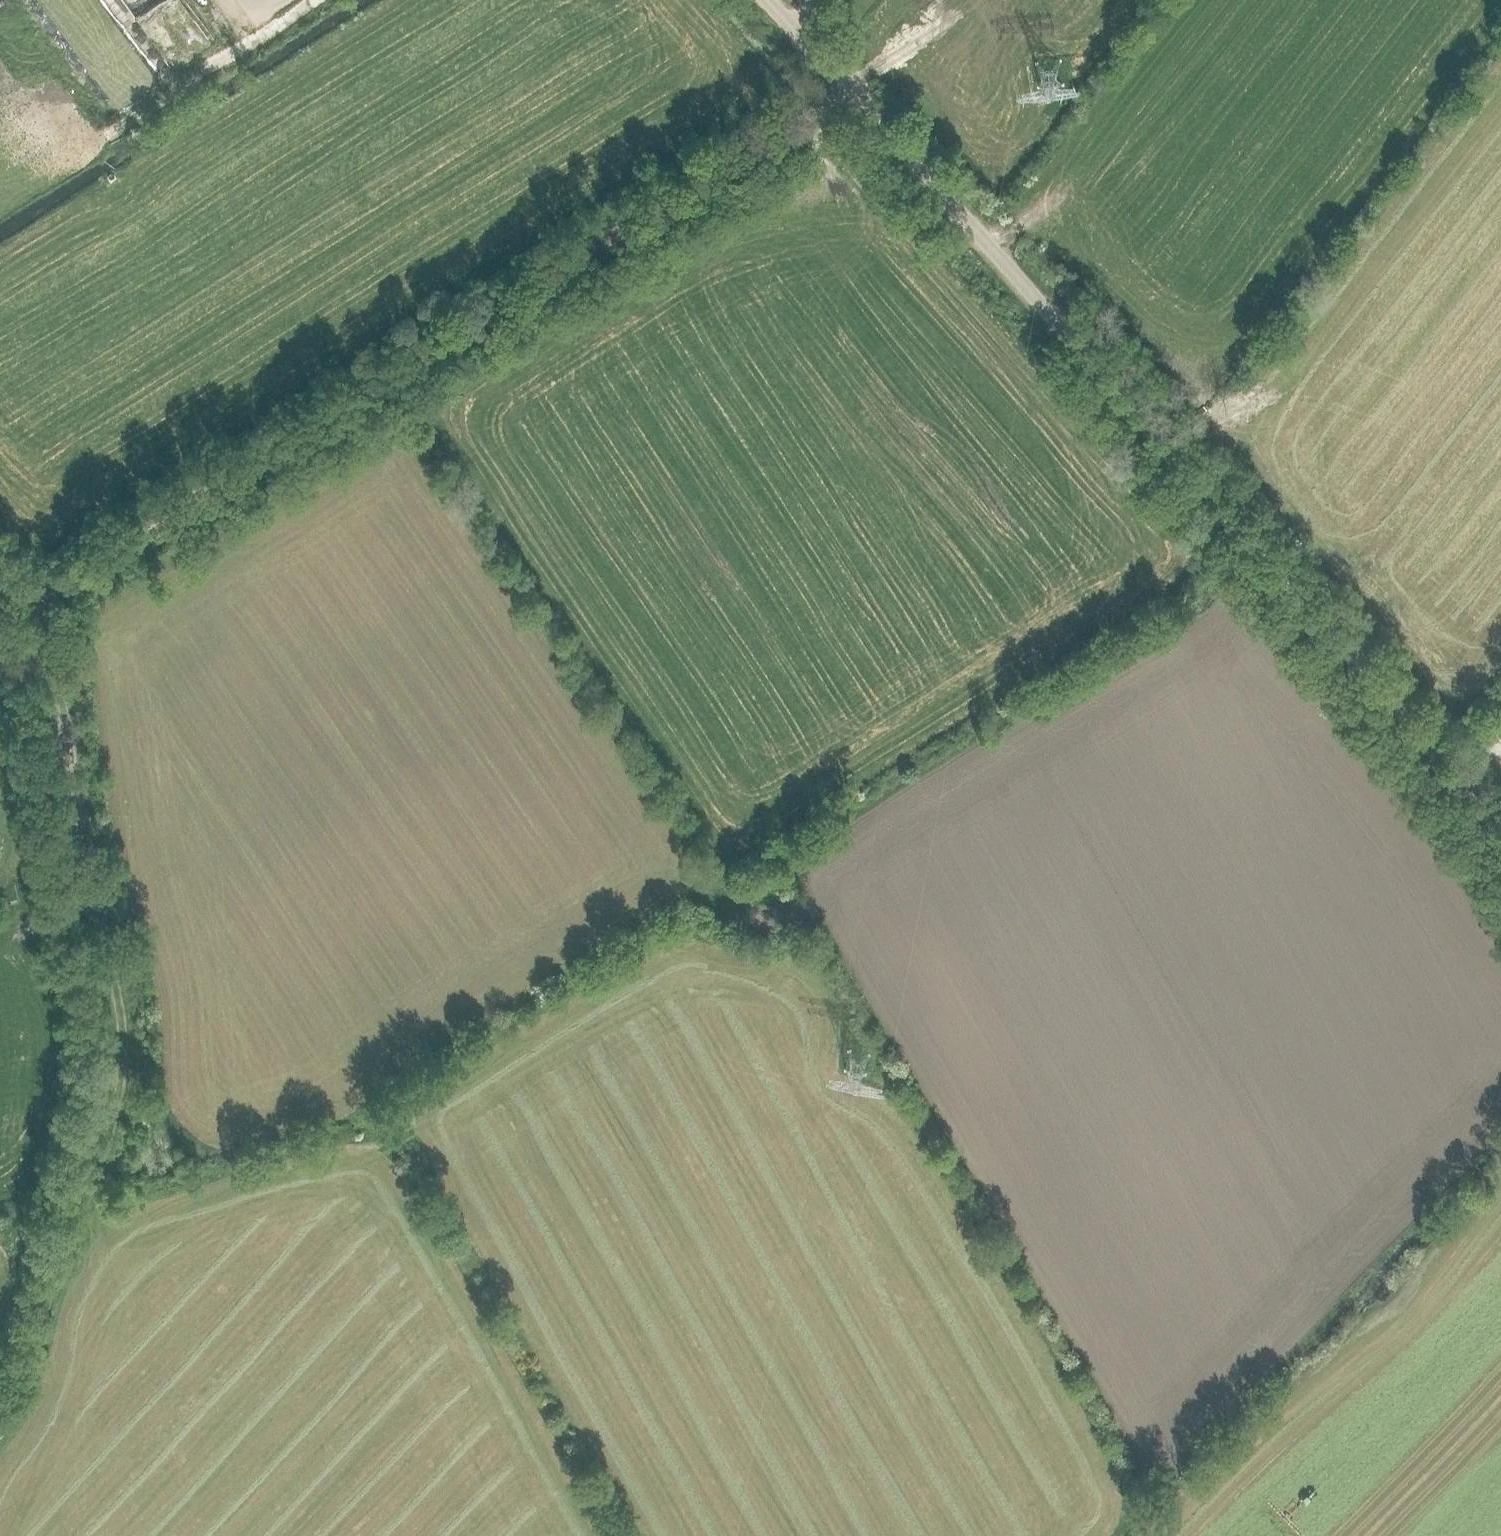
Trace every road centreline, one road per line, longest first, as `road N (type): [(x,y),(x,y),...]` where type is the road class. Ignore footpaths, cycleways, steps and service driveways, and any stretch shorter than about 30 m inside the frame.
road 1 (tertiary): [(1500,884),(1225,529),(860,98),(763,0)]
road 2 (track): [(854,91),(99,561),(34,581)]

